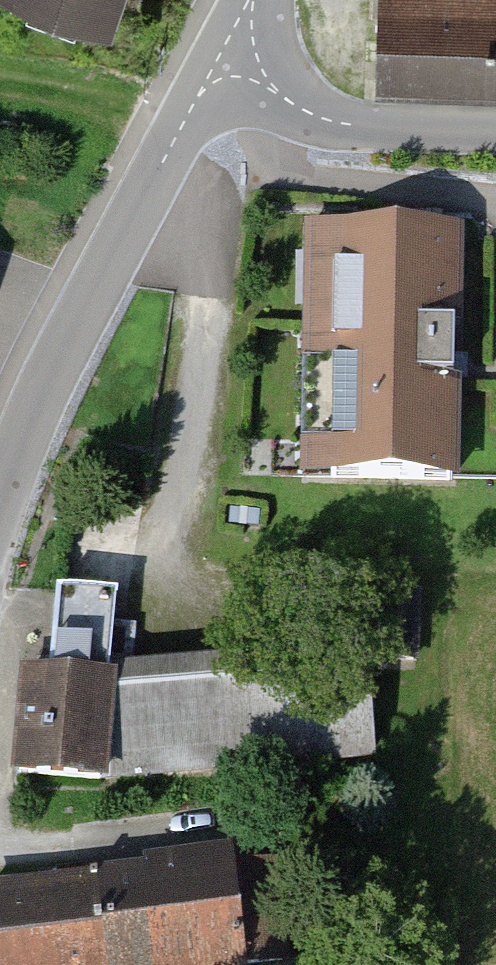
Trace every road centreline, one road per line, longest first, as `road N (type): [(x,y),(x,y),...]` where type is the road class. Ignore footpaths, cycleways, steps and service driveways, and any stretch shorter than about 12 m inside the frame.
road 1 (unclassified): [(4,490),(75,322),(199,95),(239,56)]
road 2 (unclassified): [(495,133),(357,126),(314,115),(239,56)]

